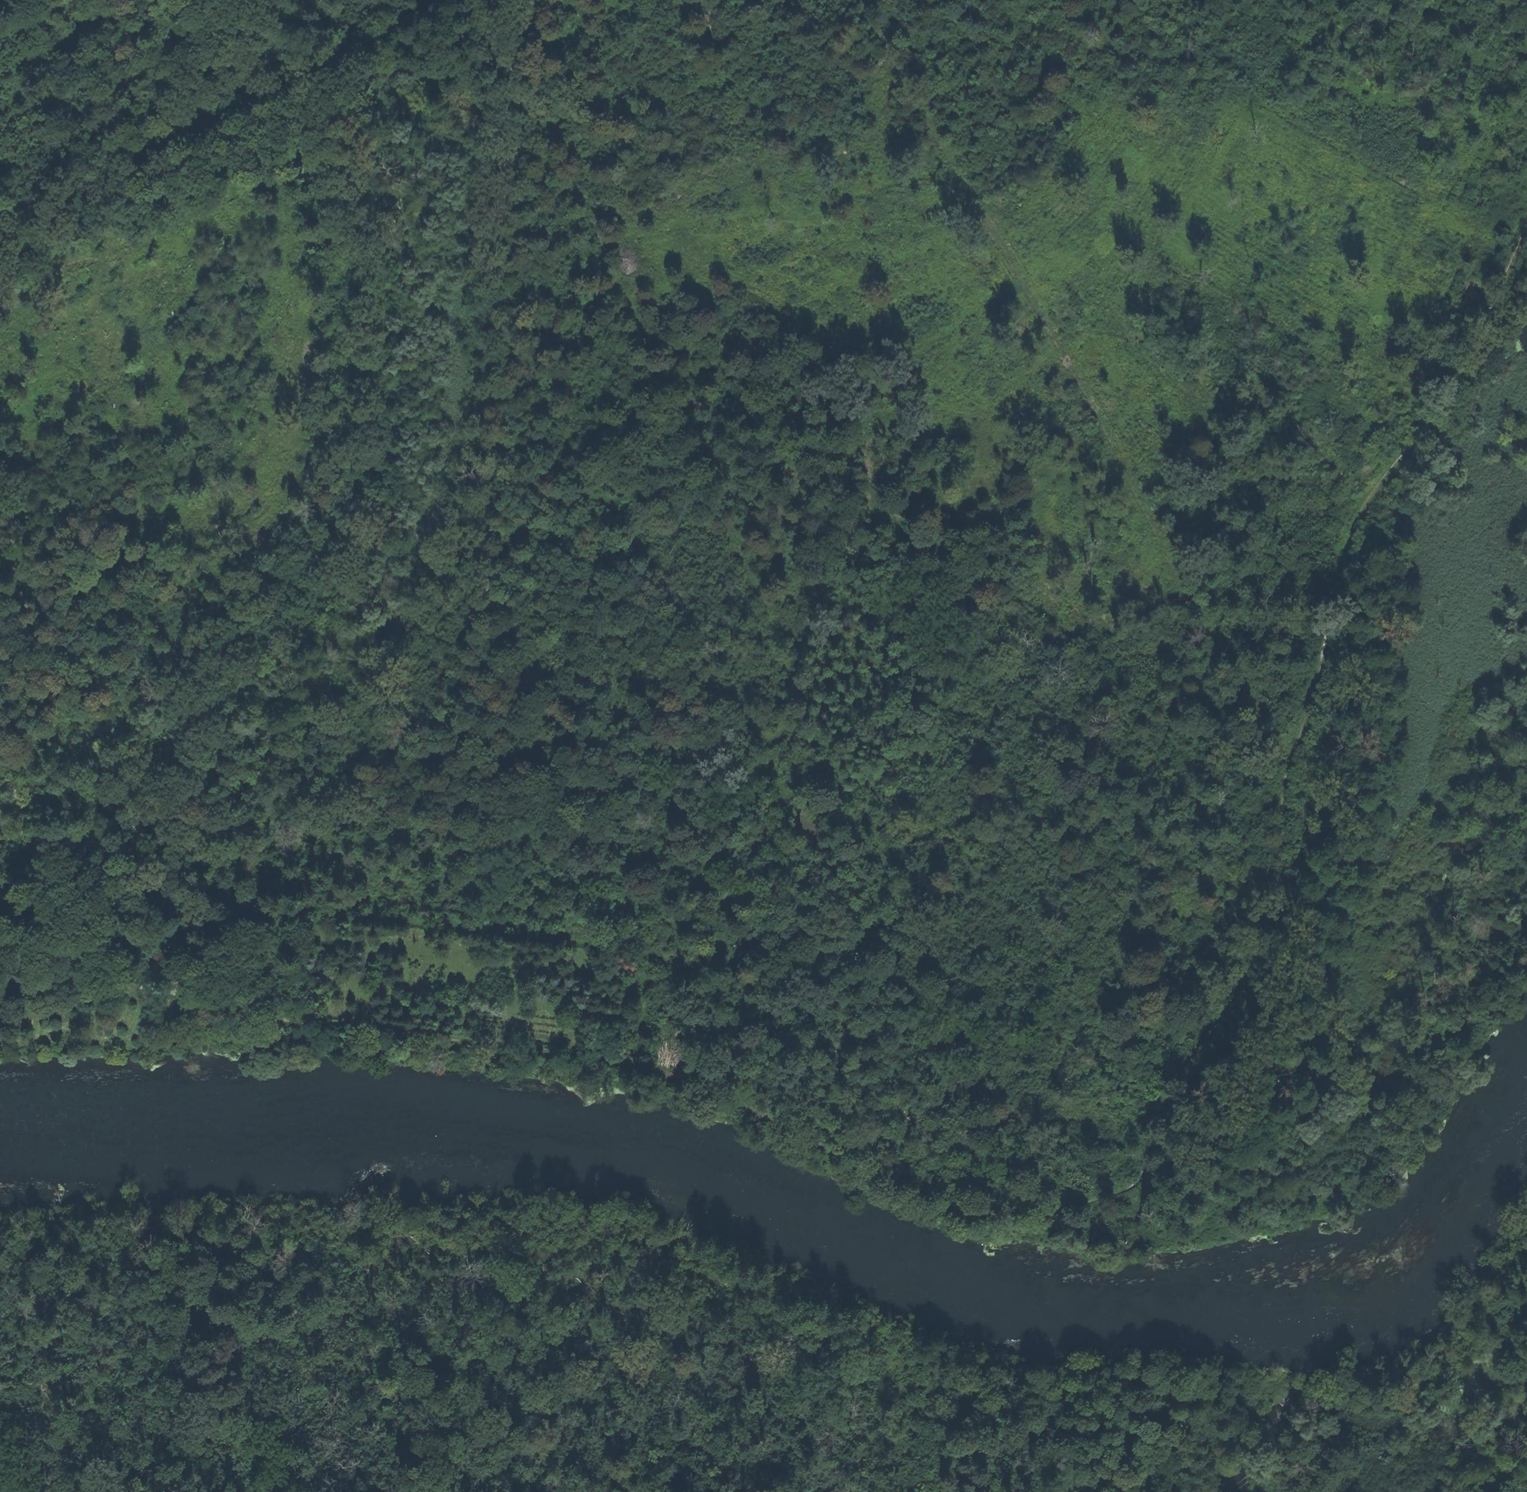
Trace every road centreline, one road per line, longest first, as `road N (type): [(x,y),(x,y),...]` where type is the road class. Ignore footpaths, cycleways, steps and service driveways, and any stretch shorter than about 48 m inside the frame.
road 1 (track): [(0,241),(418,0)]
road 2 (track): [(504,0),(596,161)]
road 3 (track): [(0,985),(84,942),(122,903)]

